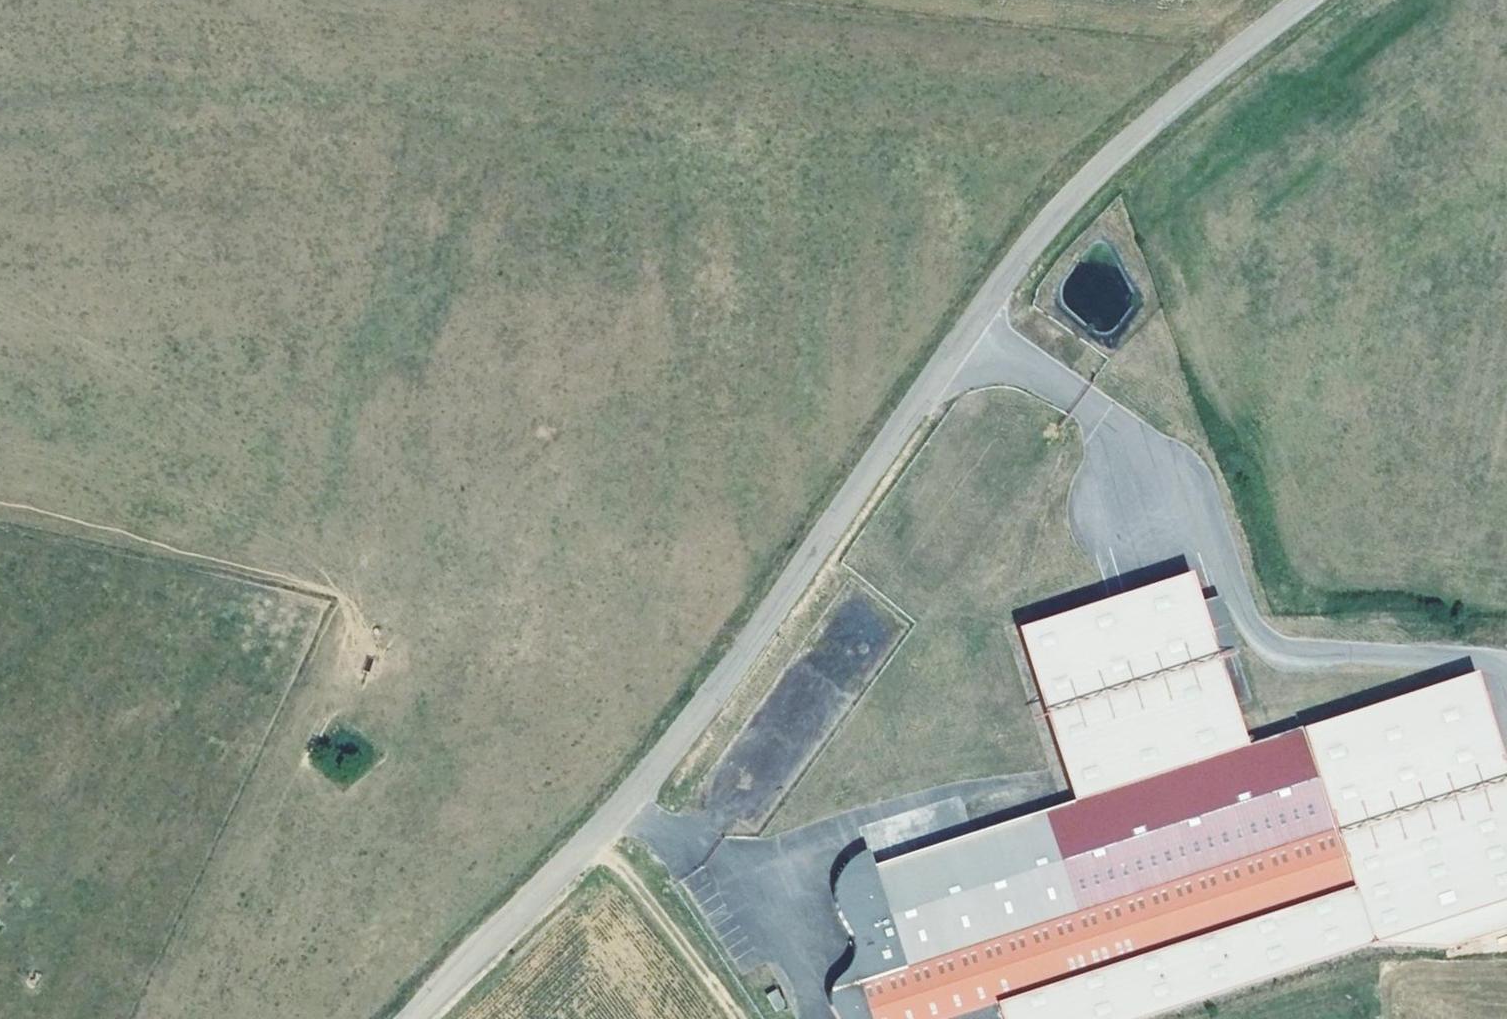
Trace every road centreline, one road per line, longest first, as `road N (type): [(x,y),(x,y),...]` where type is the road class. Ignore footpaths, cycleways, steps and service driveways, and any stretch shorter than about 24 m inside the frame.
road 1 (tertiary): [(1303,0),(1156,115),(1068,202),(977,312),(766,622),(657,766),(589,845),(411,1018)]

